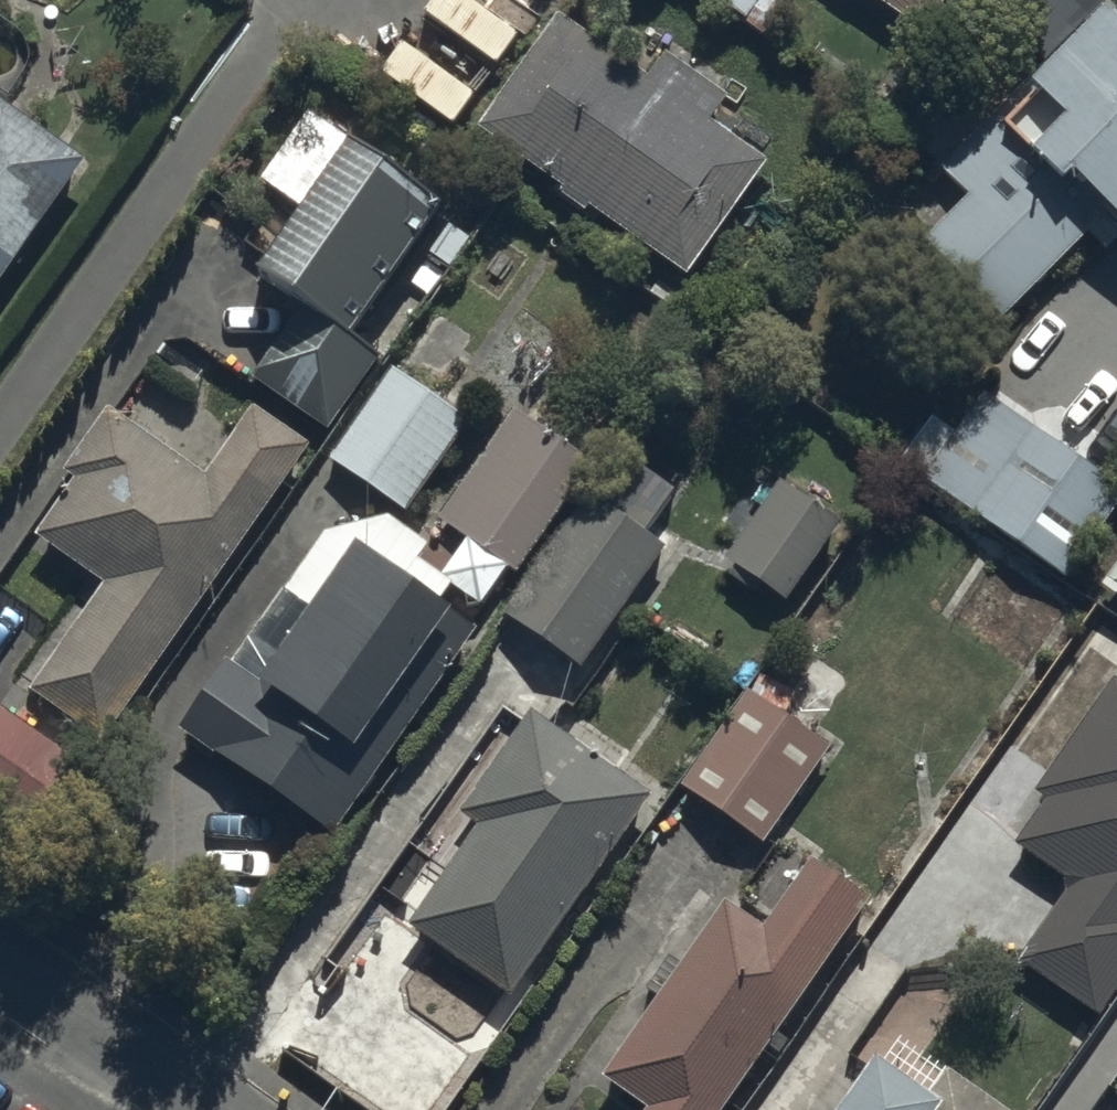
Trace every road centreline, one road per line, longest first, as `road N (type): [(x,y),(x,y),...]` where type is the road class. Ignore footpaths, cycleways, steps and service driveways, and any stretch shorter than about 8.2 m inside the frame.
road 1 (tertiary): [(141,1109),(0,1011)]

